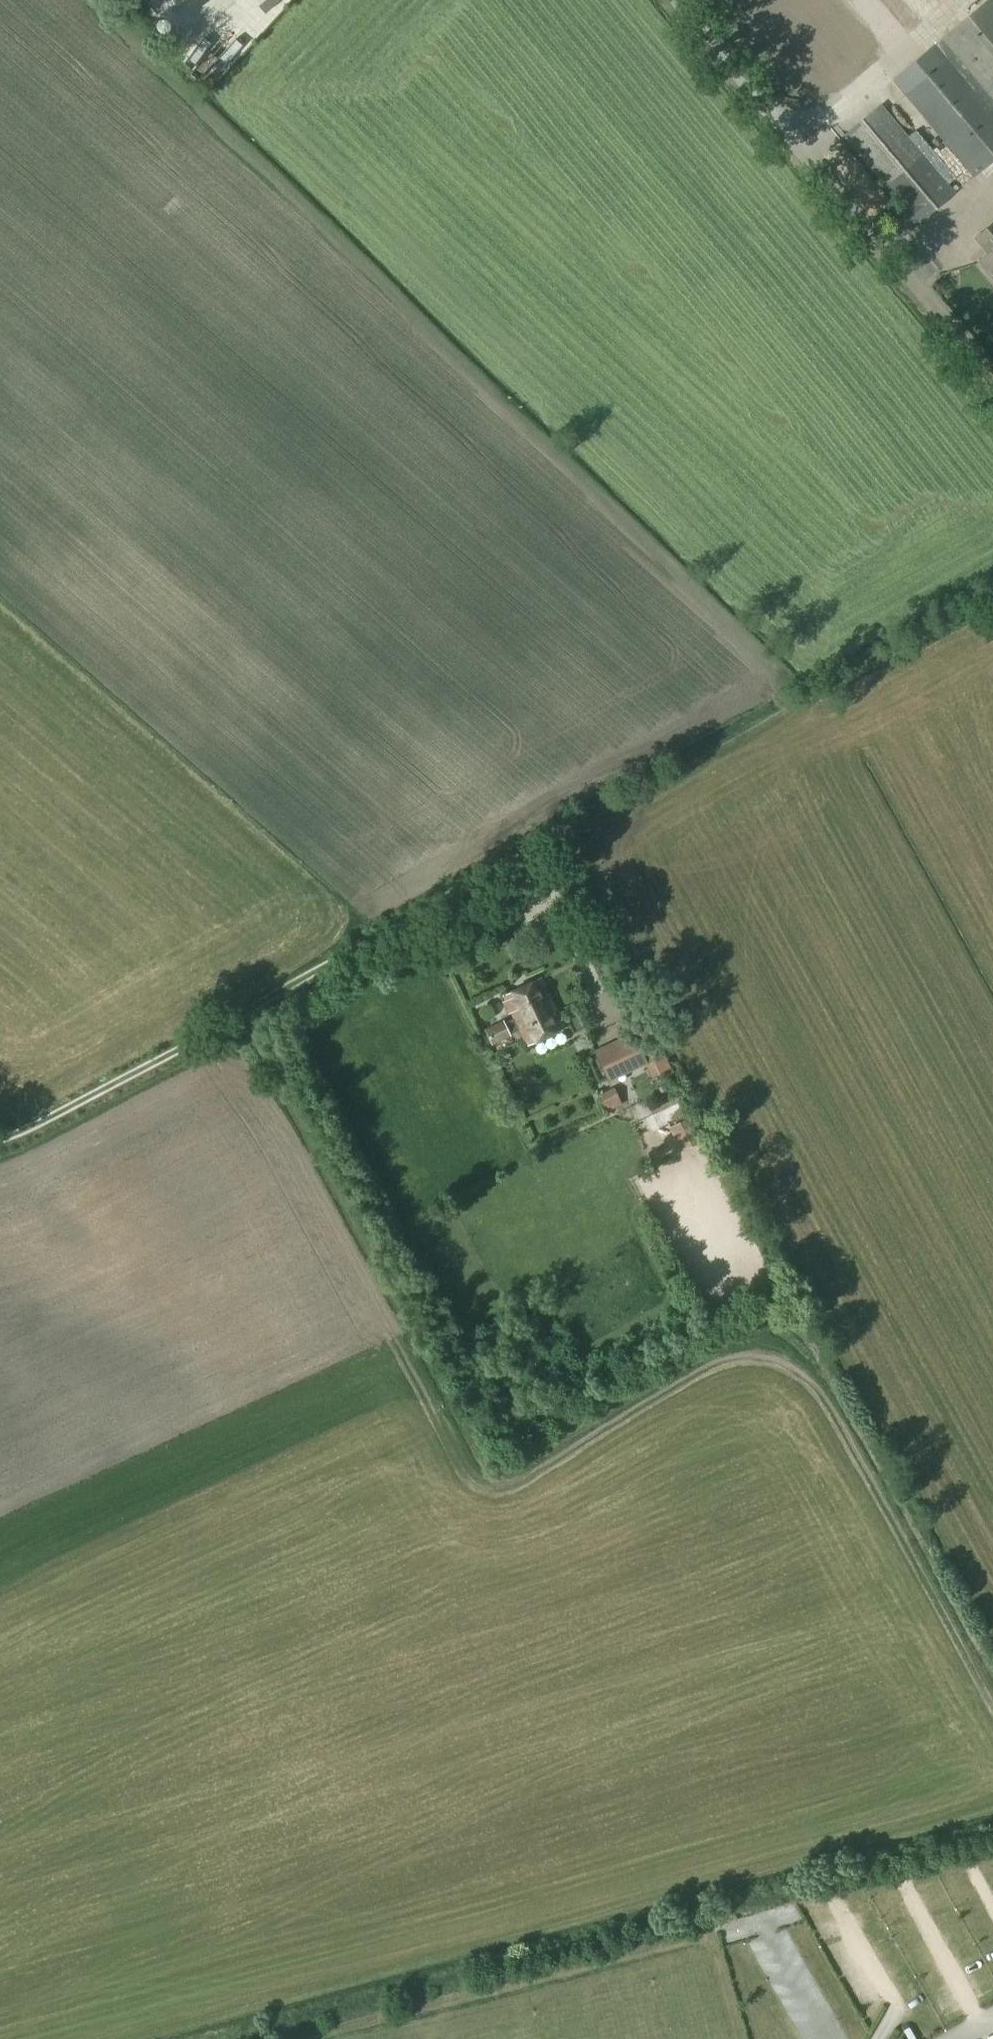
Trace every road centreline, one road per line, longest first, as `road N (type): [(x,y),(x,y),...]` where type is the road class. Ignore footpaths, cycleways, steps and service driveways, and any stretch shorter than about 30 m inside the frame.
road 1 (track): [(0,1135),(396,928),(992,590)]
road 2 (track): [(992,1711),(893,1524),(793,1366),(739,1356),(714,1365),(507,1488),(489,1489),(457,1467)]
road 3 (track): [(992,381),(683,0)]

